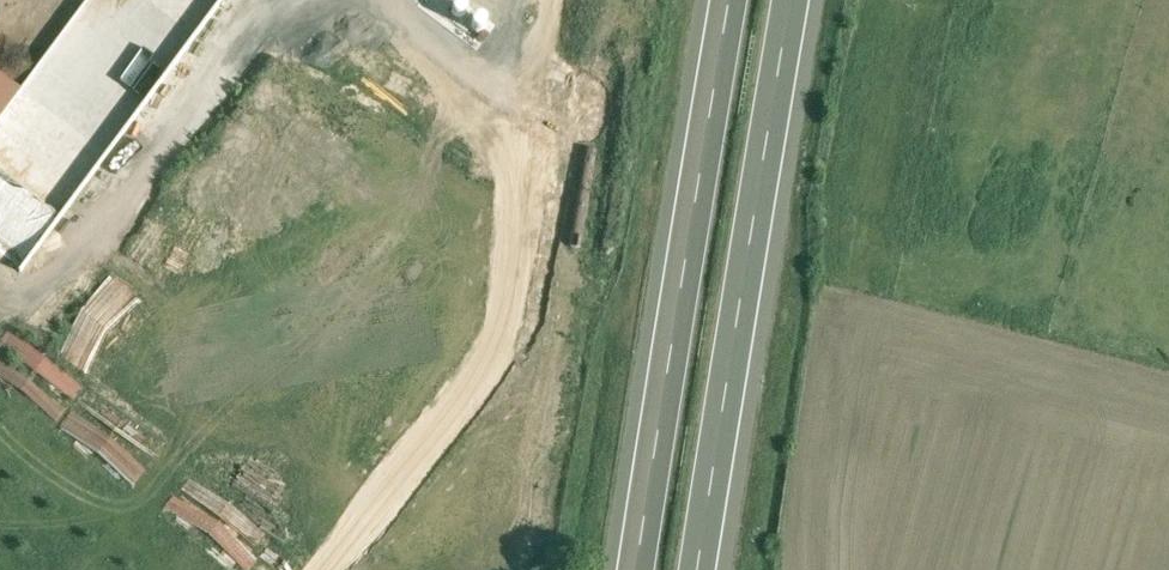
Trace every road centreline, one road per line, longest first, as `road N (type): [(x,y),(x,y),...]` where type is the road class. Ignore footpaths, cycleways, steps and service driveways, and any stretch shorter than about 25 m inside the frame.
road 1 (motorway): [(709,569),(803,0)]
road 2 (motorway): [(714,0),(622,569)]

